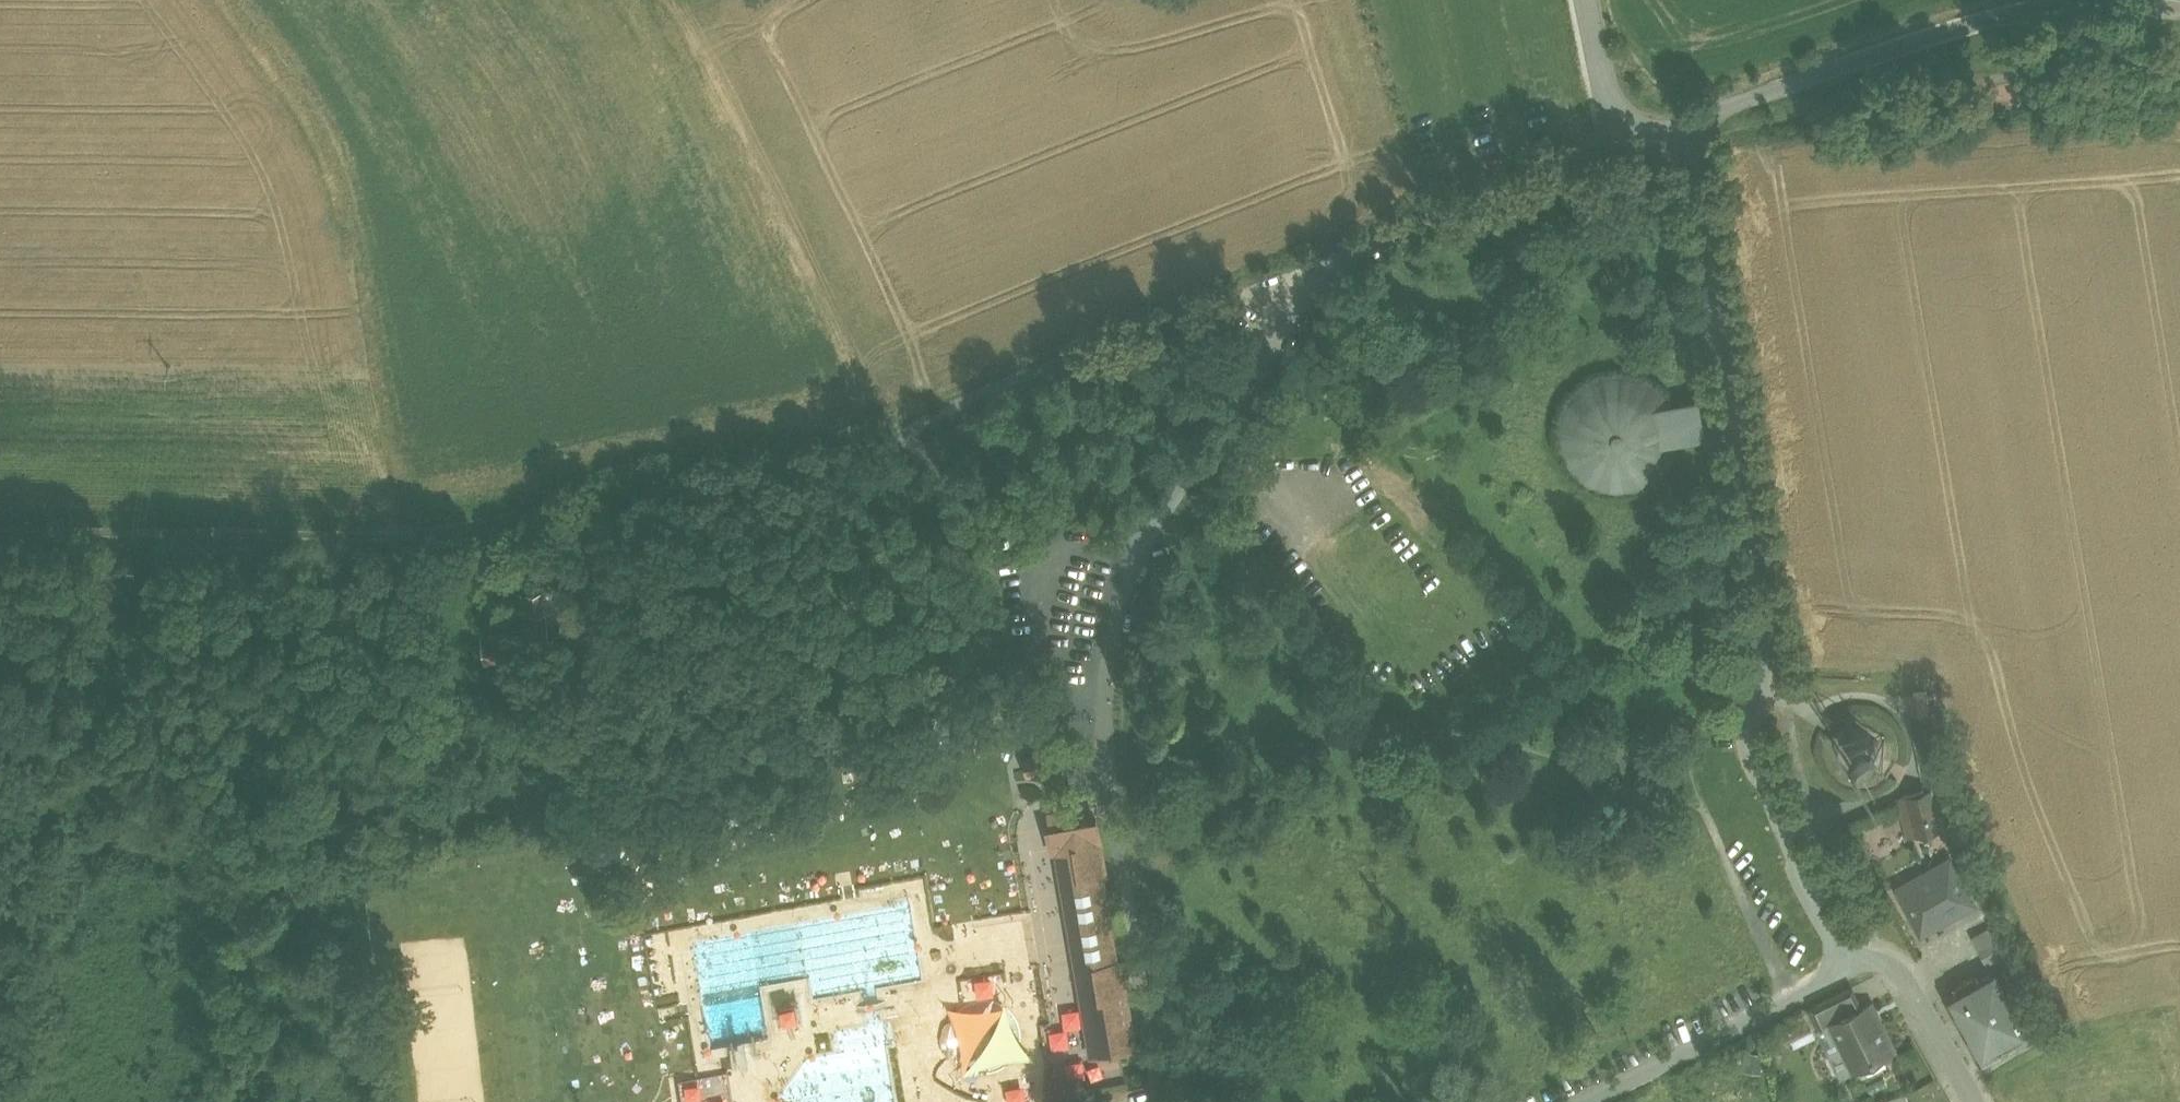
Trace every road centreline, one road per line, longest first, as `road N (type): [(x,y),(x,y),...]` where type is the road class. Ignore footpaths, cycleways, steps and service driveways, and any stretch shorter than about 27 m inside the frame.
road 1 (track): [(0,526),(125,528),(667,500),(921,424)]
road 2 (residential): [(1890,950),(1806,782),(1769,635),(1732,364),(1689,138)]
road 3 (residential): [(2179,13),(2093,5),(2022,16),(1778,93),(1689,138)]
road 4 (track): [(921,424),(1330,267)]
road 5 (track): [(921,424),(906,479),(884,495),(773,535),(625,630),(581,647)]
road 6 (track): [(1161,1101),(1106,739)]
road 7 (unclassified): [(1579,1101),(1890,950)]
road 8 (residential): [(1689,138),(1630,143),(1588,0)]
road 9 (residential): [(1976,1101),(1890,950)]

